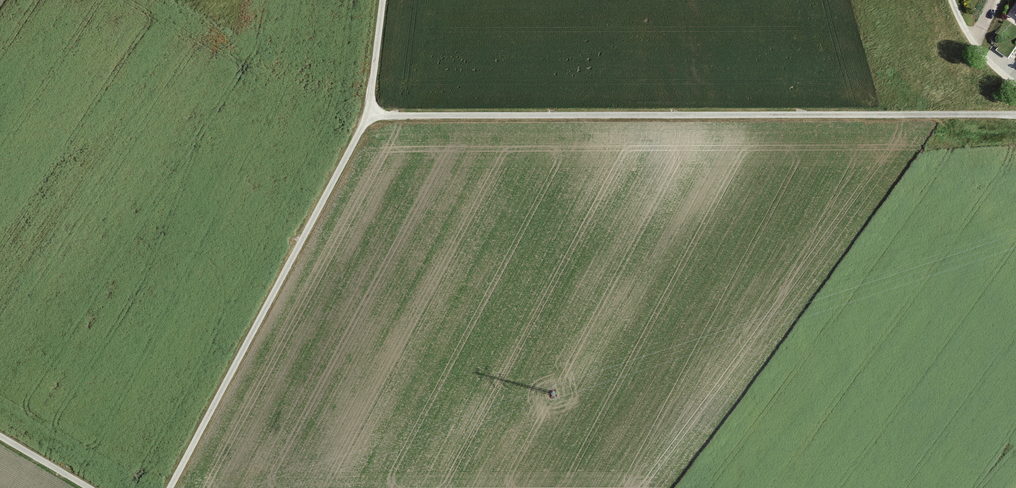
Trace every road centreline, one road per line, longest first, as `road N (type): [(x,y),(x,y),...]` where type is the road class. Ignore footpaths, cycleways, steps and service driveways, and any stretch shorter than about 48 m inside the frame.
road 1 (track): [(369,116),(1015,115)]
road 2 (track): [(168,487),(369,116)]

